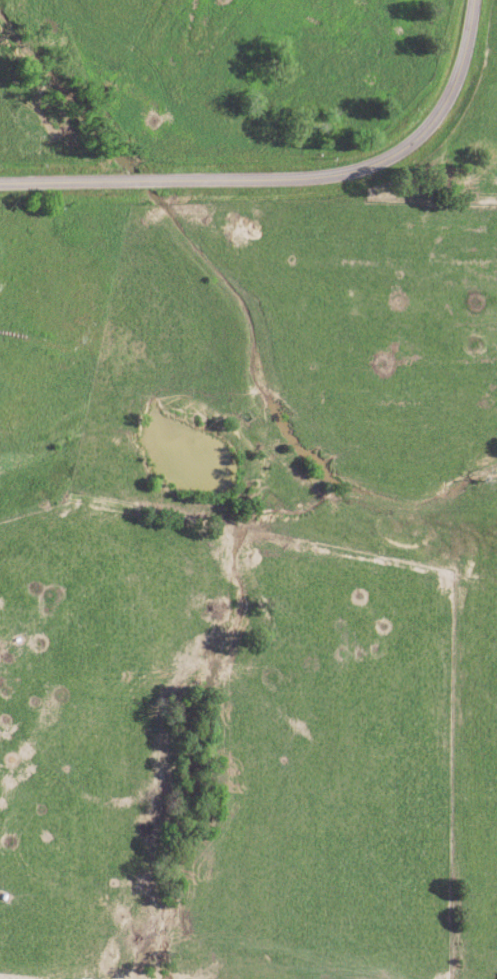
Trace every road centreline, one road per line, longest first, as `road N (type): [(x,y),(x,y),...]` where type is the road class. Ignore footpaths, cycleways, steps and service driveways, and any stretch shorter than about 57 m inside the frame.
road 1 (residential): [(473,0),(448,108),(404,149),(349,174),(0,179)]

